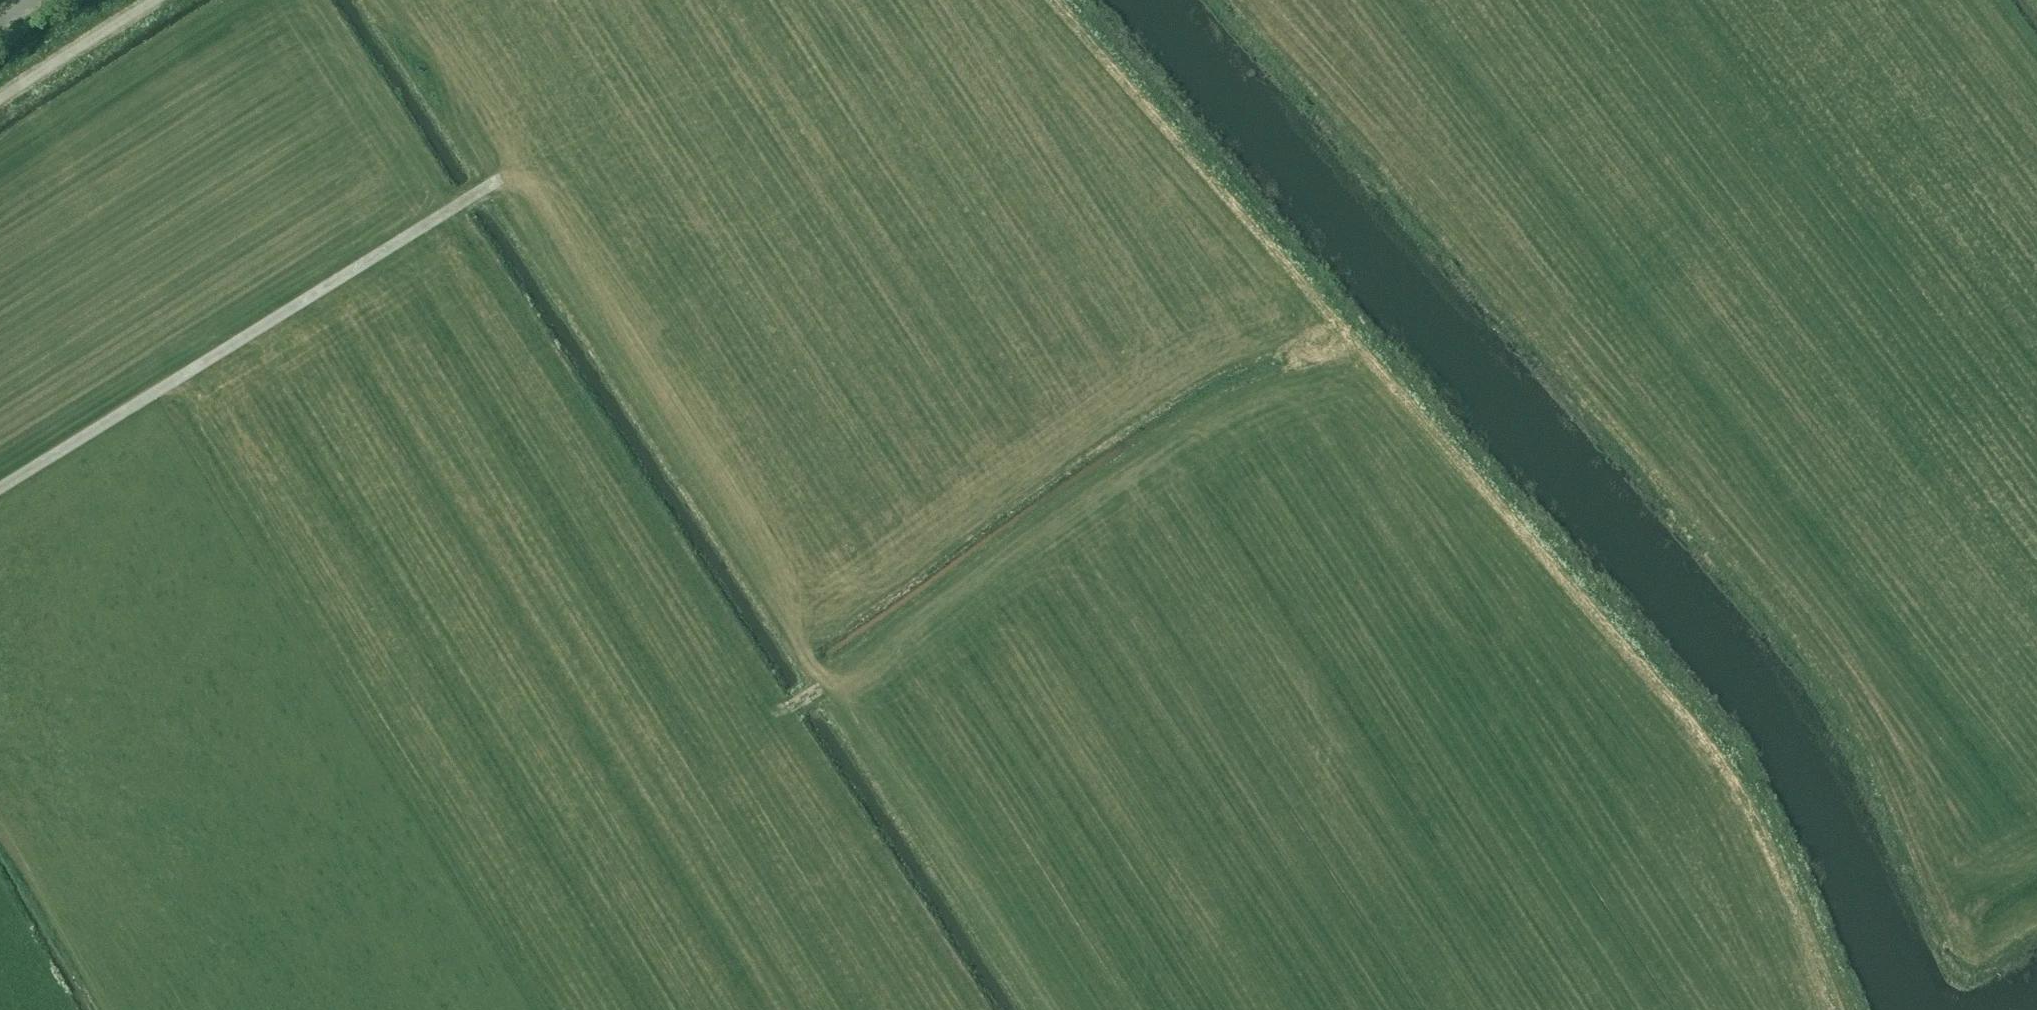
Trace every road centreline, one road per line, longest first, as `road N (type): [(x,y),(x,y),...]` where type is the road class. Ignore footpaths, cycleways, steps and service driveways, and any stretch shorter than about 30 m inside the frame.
road 1 (track): [(0,481),(495,179)]

